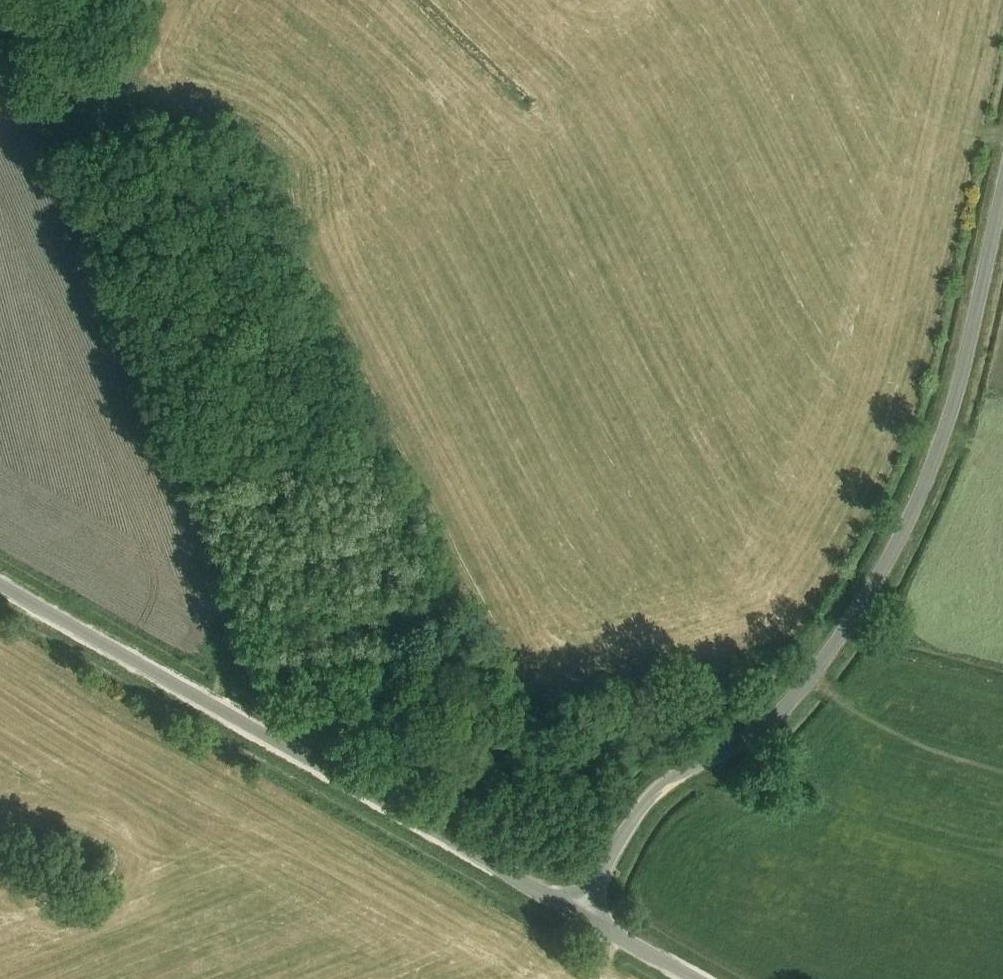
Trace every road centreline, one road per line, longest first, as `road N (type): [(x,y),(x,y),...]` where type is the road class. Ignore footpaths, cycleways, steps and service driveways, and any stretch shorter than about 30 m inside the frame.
road 1 (unclassified): [(585,916),(627,824),(665,783),(784,709),(837,643),(904,532),(952,413),(1002,183)]
road 2 (unclassified): [(585,916),(0,583)]
road 3 (unclassified): [(699,978),(585,916)]

